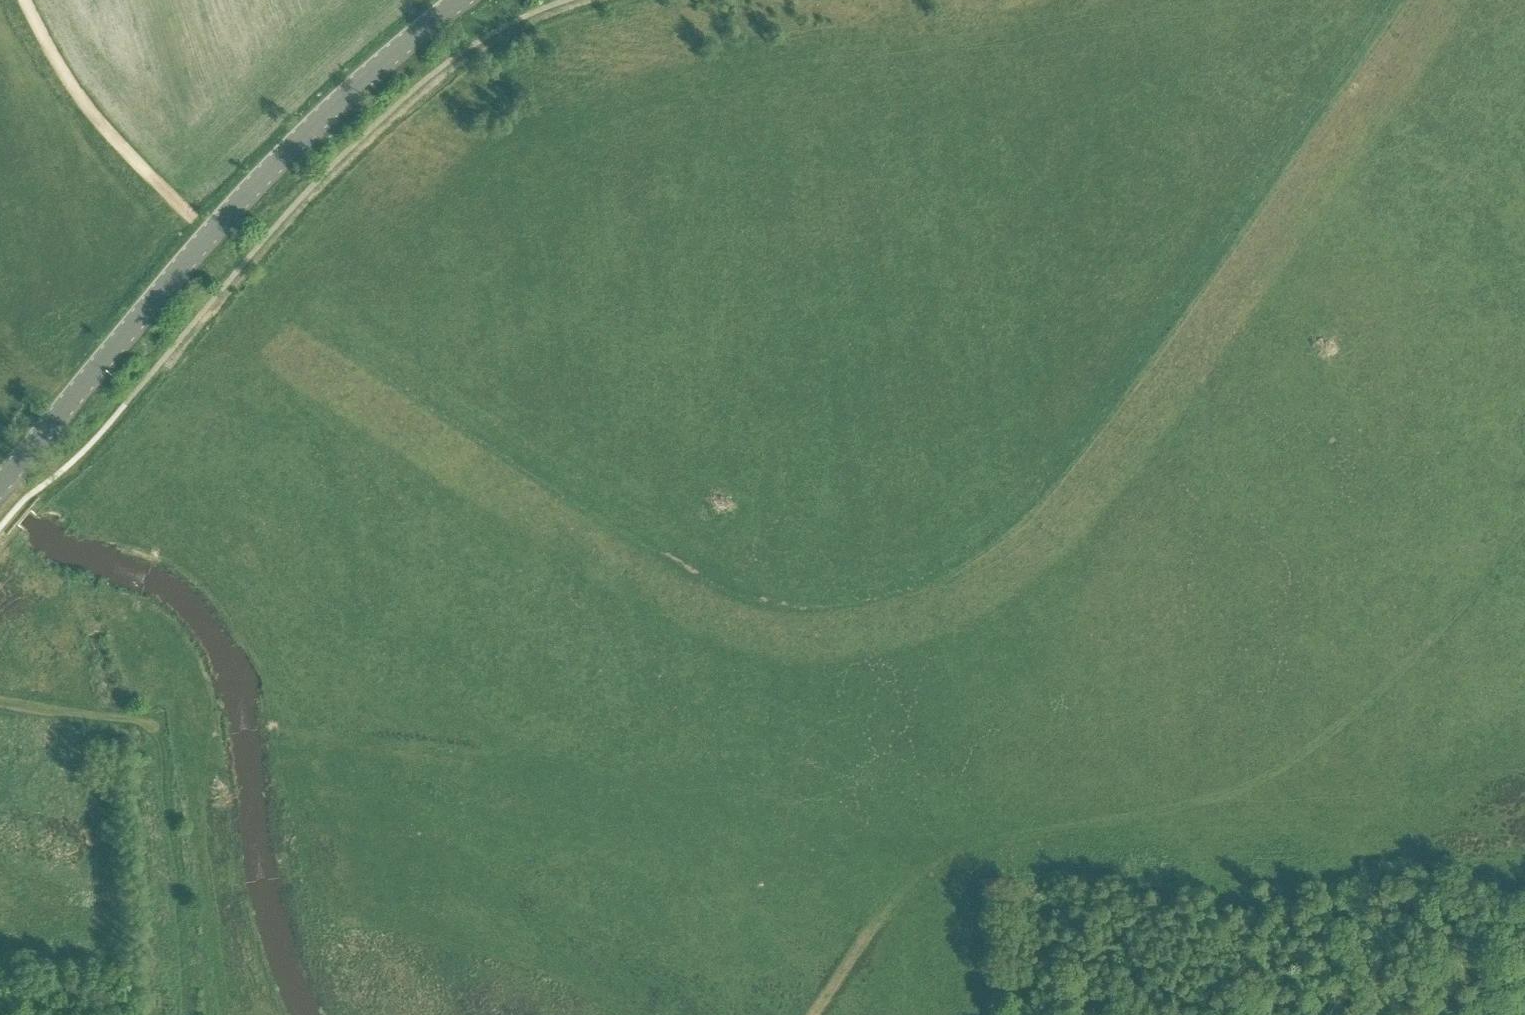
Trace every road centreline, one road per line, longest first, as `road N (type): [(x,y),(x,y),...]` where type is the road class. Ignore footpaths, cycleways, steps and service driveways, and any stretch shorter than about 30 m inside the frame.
road 1 (tertiary): [(0,484),(316,119),(454,0)]

